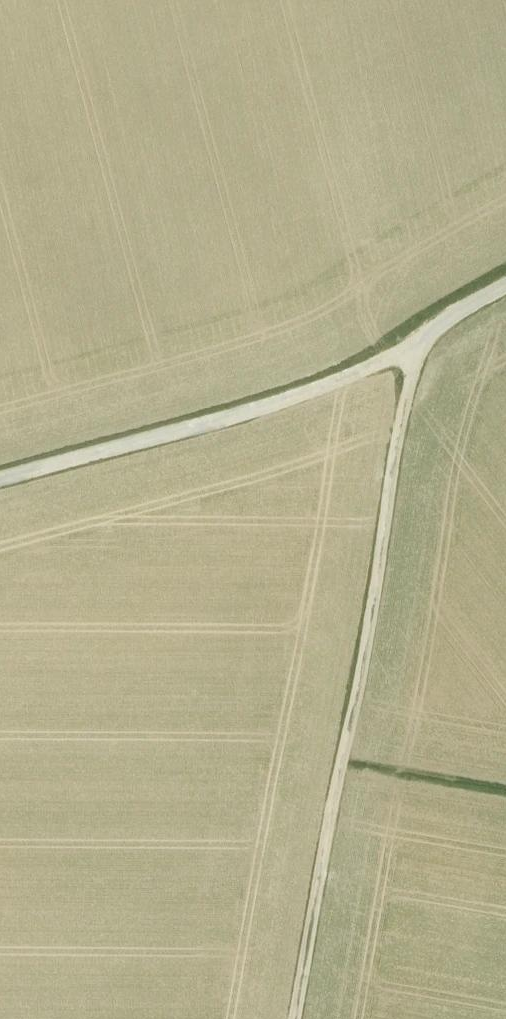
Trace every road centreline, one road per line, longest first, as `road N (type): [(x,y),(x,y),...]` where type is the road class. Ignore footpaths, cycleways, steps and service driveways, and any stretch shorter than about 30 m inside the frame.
road 1 (track): [(412,352),(296,1018)]
road 2 (track): [(0,477),(248,409),(412,352)]
road 3 (track): [(505,793),(342,763)]

